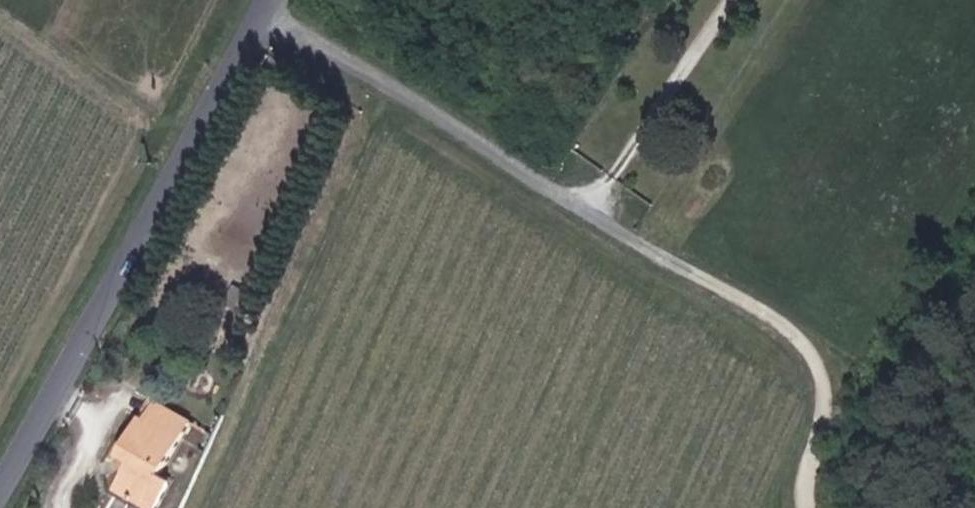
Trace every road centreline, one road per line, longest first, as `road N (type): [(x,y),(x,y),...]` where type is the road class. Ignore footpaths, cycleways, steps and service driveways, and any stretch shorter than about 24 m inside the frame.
road 1 (unclassified): [(262,13),(0,486)]
road 2 (unclassified): [(262,13),(595,200),(697,278)]
road 3 (track): [(809,507),(824,389),(785,314),(697,278)]
road 4 (track): [(726,0),(595,200)]

